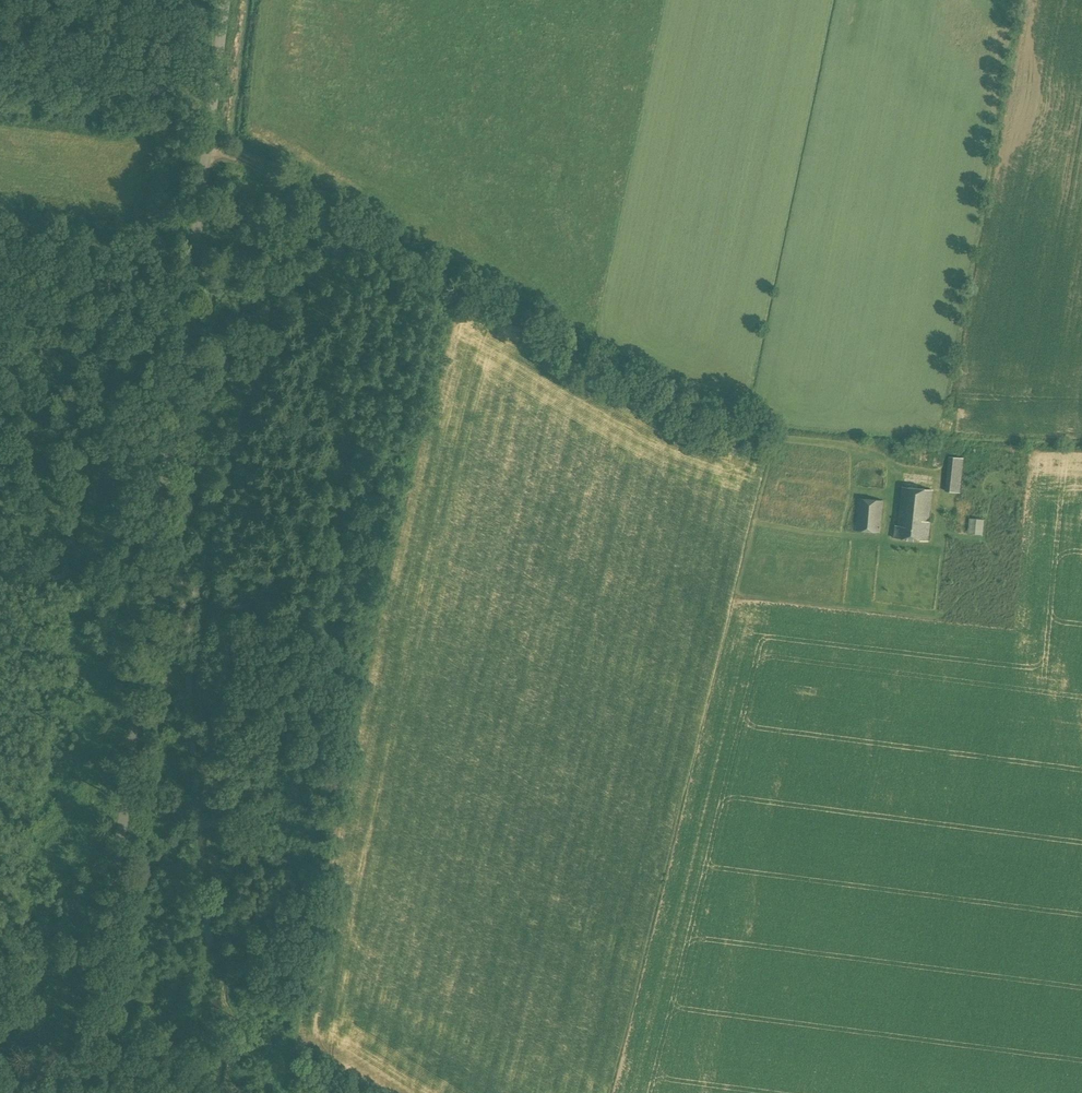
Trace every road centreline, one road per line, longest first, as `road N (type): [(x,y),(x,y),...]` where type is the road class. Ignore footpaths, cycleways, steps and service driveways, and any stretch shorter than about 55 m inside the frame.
road 1 (tertiary): [(86,1092),(225,0)]

